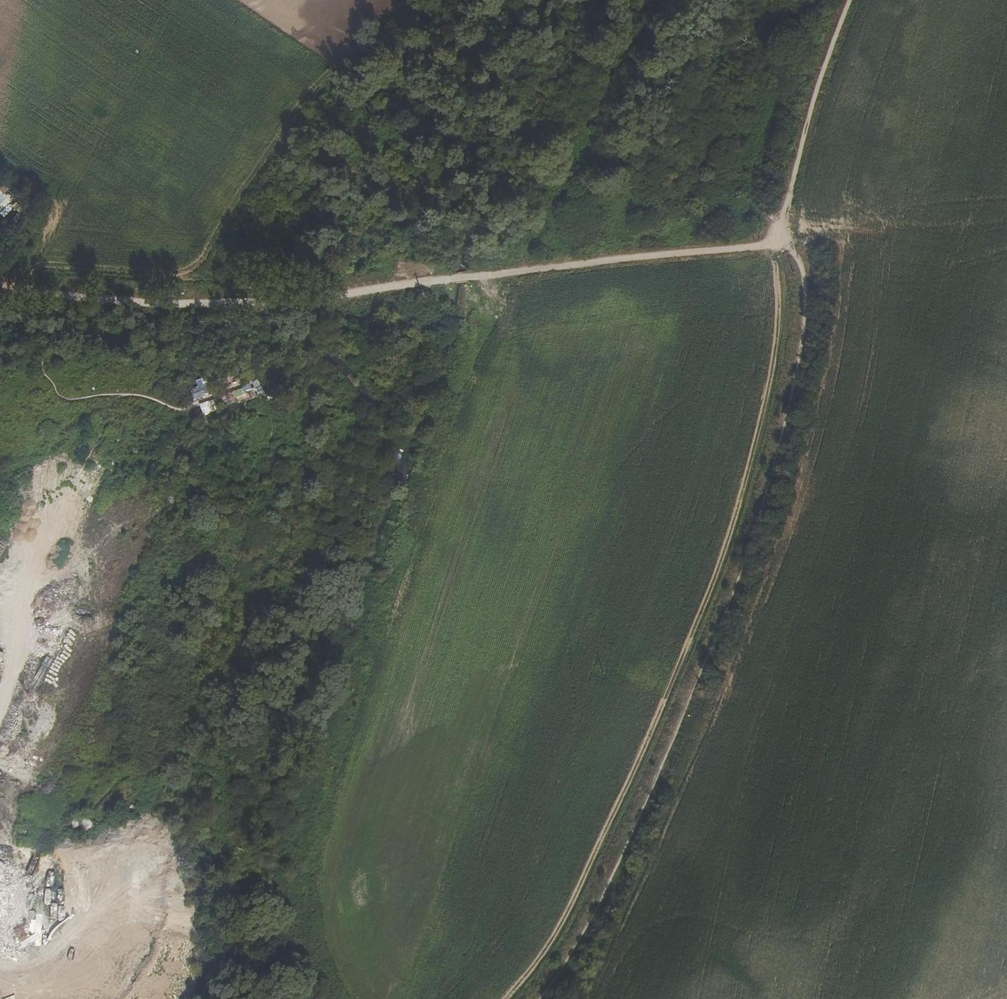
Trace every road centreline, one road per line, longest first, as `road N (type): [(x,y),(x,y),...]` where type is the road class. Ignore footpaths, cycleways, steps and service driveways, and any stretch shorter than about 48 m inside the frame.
road 1 (track): [(546,998),(602,924),(731,617),(811,364),(829,290),(783,242)]
road 2 (track): [(0,294),(133,305),(288,301),(783,242)]
road 3 (track): [(783,242),(814,94),(852,0)]

